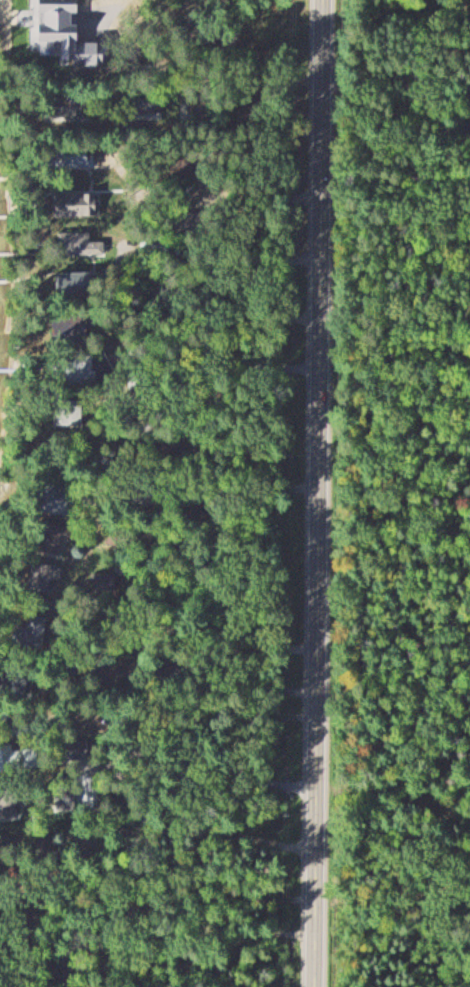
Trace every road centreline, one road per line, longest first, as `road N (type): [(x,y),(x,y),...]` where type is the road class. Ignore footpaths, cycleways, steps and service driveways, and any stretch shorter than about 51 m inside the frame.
road 1 (tertiary): [(314,986),(324,0)]

